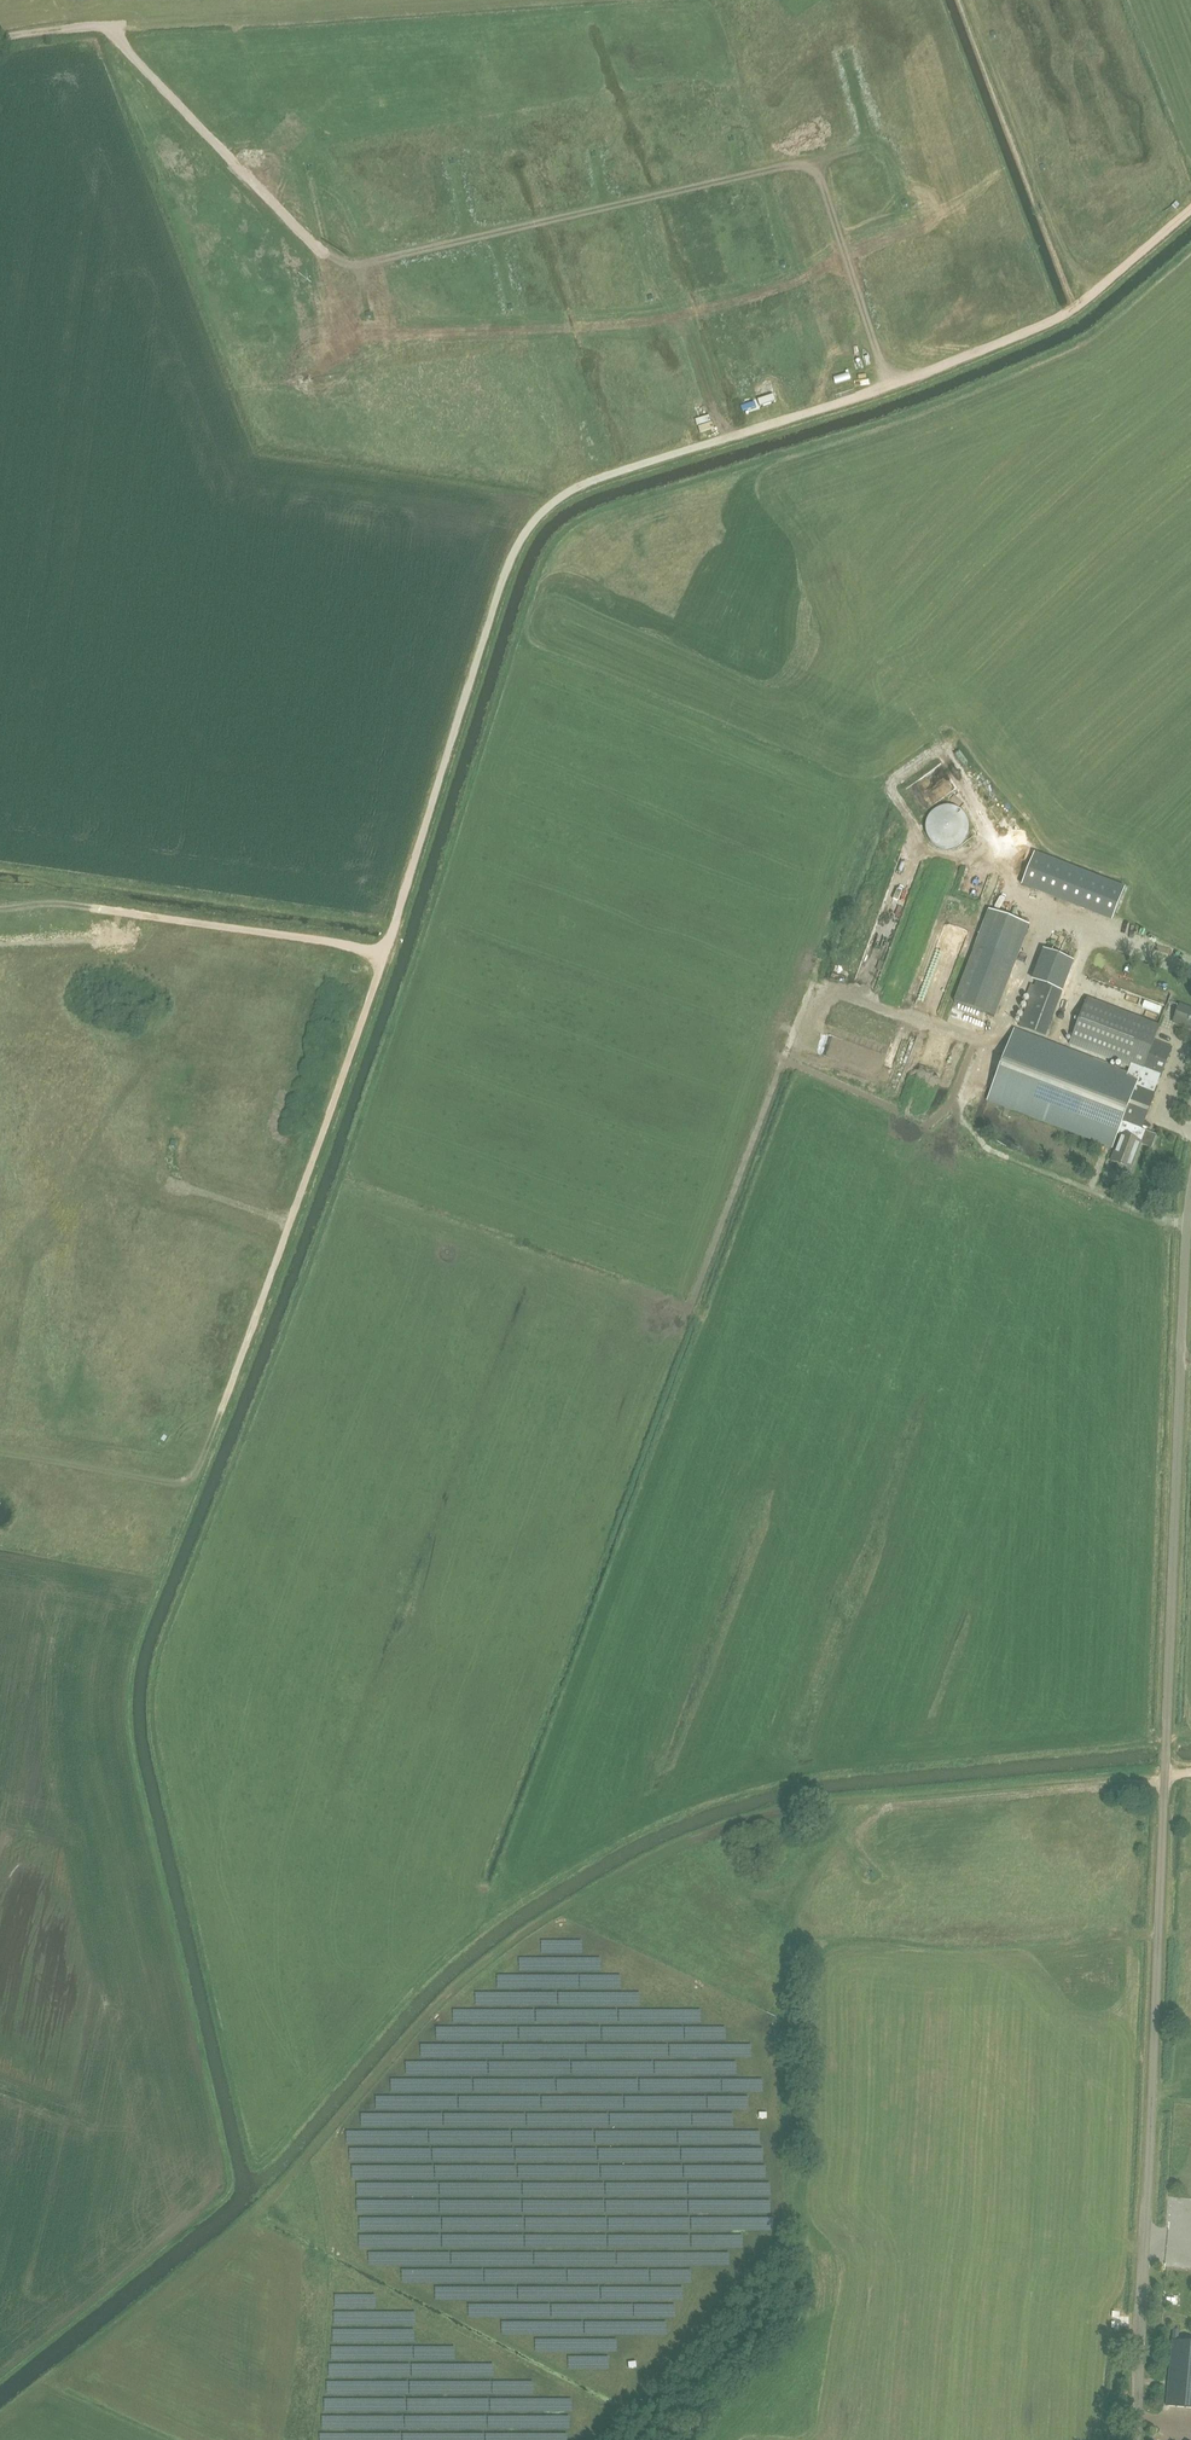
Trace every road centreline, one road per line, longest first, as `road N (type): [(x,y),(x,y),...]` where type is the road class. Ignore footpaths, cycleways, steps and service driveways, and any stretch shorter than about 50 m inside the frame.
road 1 (unclassified): [(1139,2439),(1190,1206)]

